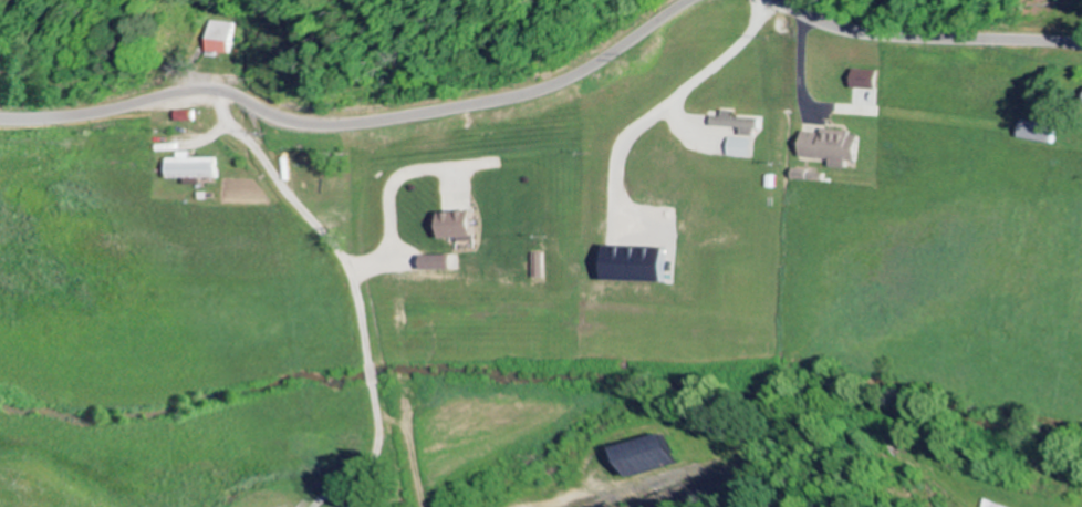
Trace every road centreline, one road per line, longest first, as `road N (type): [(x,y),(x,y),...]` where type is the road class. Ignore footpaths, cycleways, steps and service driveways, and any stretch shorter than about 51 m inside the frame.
road 1 (secondary): [(0,119),(79,115),(201,89),(287,121),(322,125),(480,104),(566,79),(694,0)]
road 2 (secondary): [(763,0),(874,39),(1081,49)]
road 3 (residential): [(366,376),(374,434),(365,461),(334,487),(279,506)]

